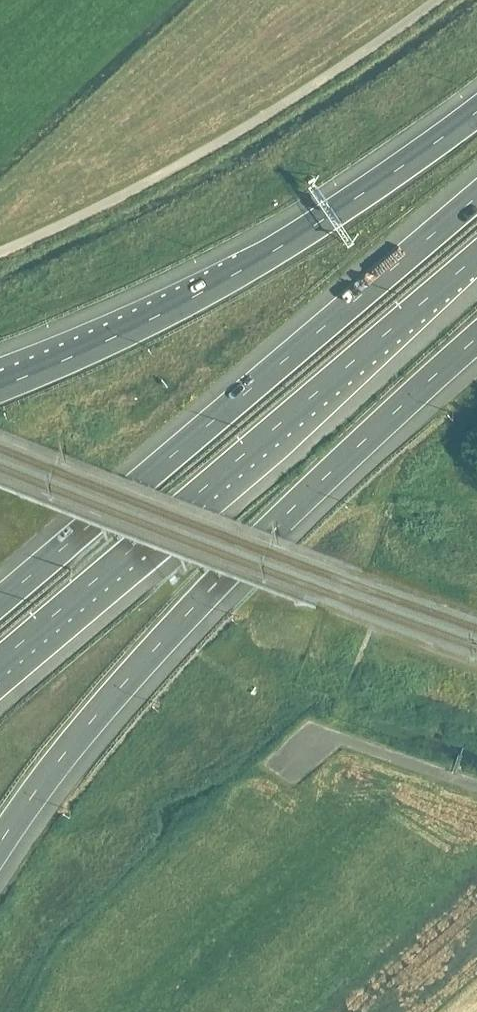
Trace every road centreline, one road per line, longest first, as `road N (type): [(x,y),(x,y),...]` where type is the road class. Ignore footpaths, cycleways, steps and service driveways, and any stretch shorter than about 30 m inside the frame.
road 1 (motorway): [(0,845),(56,762),(161,640),(476,336)]
road 2 (motorway): [(476,195),(0,600)]
road 3 (motorway): [(0,659),(476,254)]
road 4 (motorway): [(476,110),(272,253),(0,386)]

